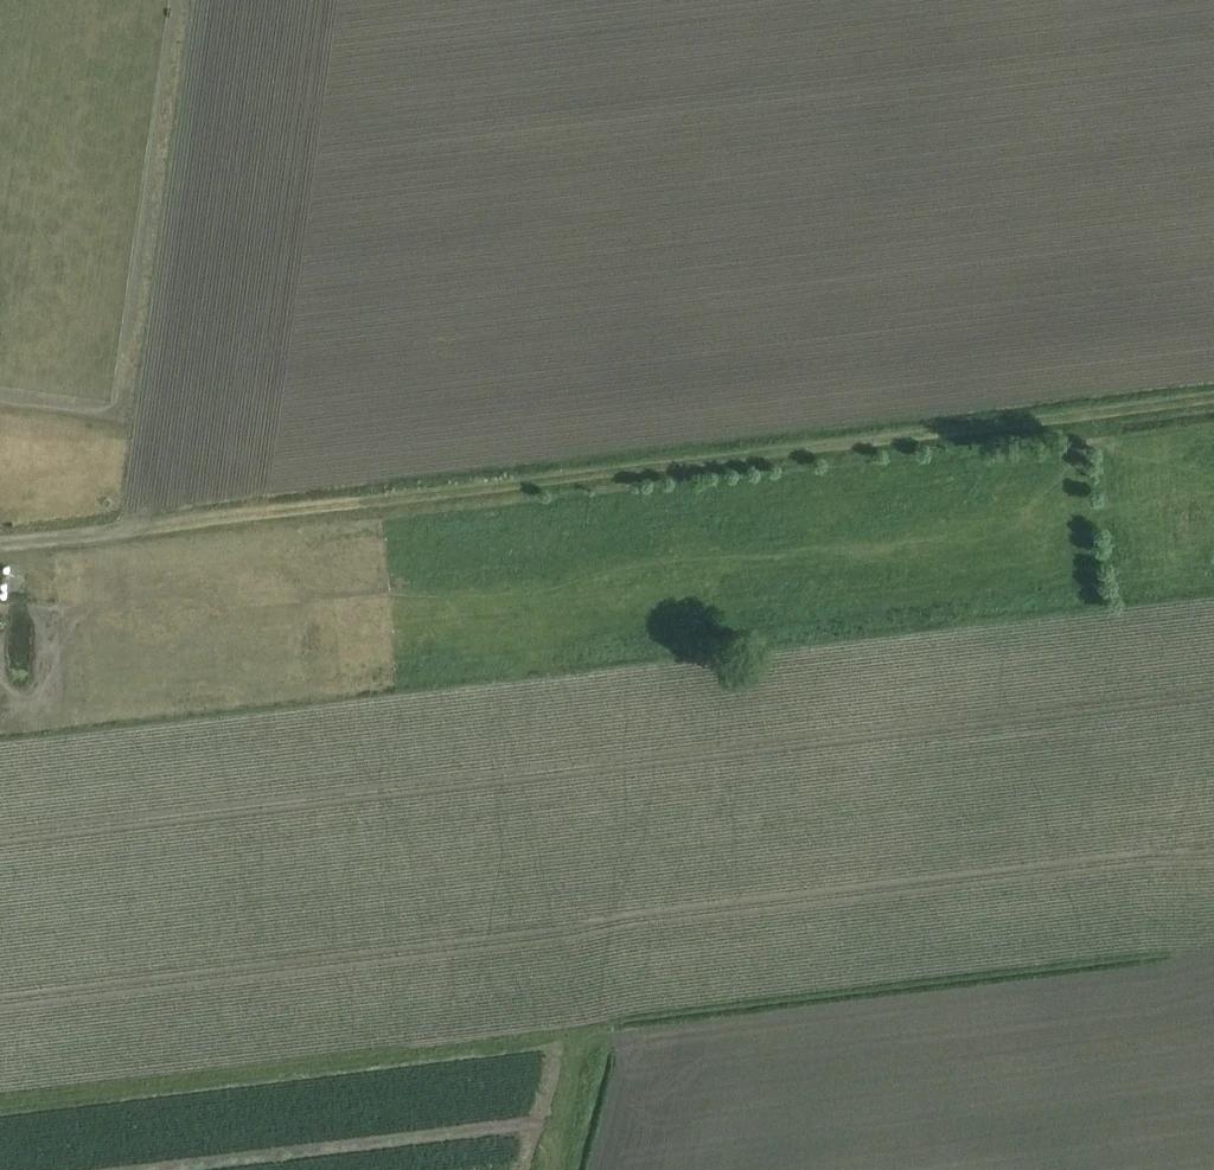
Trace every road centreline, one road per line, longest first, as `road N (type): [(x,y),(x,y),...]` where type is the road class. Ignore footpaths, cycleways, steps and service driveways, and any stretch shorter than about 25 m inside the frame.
road 1 (track): [(0,544),(1213,401)]

